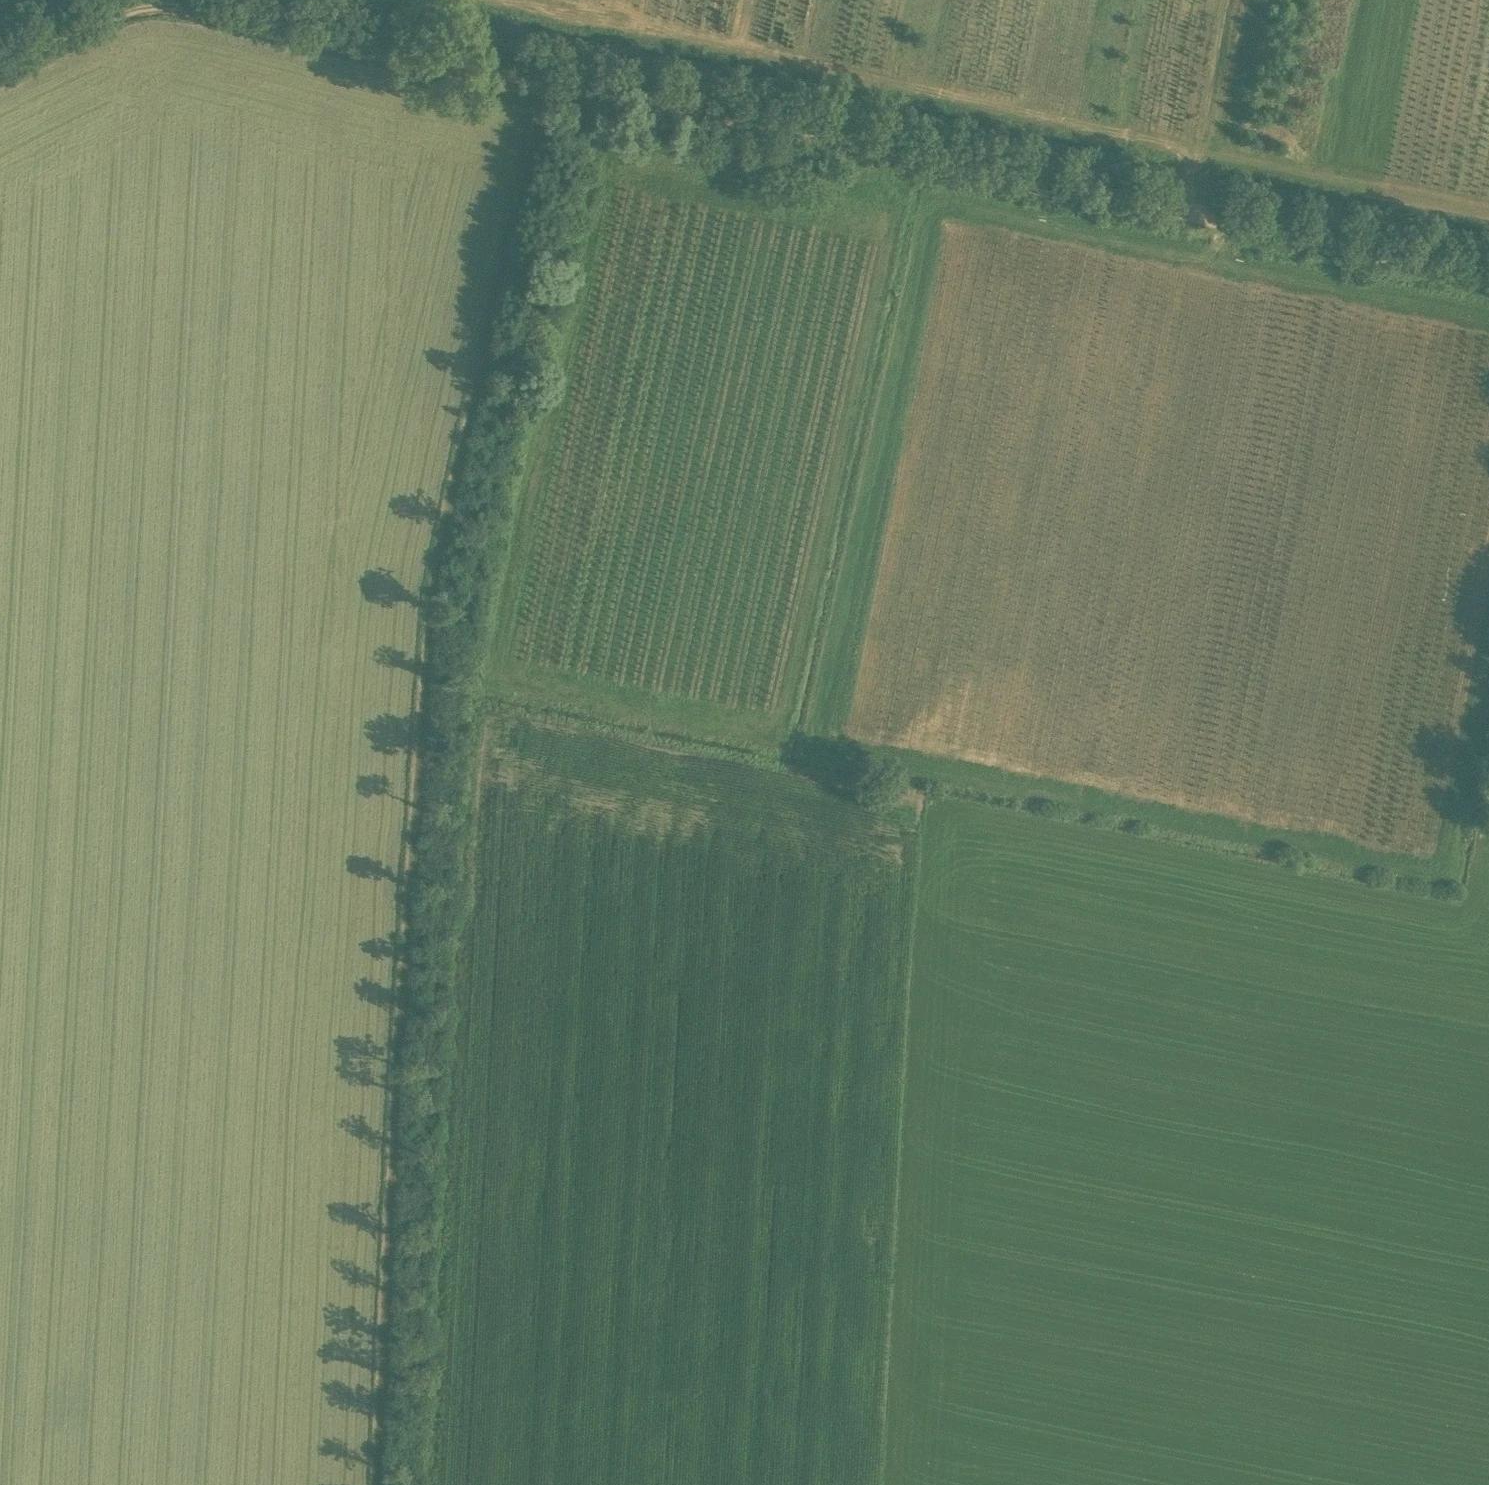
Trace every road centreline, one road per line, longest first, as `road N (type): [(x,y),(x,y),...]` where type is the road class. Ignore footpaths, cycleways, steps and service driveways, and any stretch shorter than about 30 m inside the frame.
road 1 (track): [(550,84),(1488,278)]
road 2 (track): [(0,90),(151,13),(550,84)]

